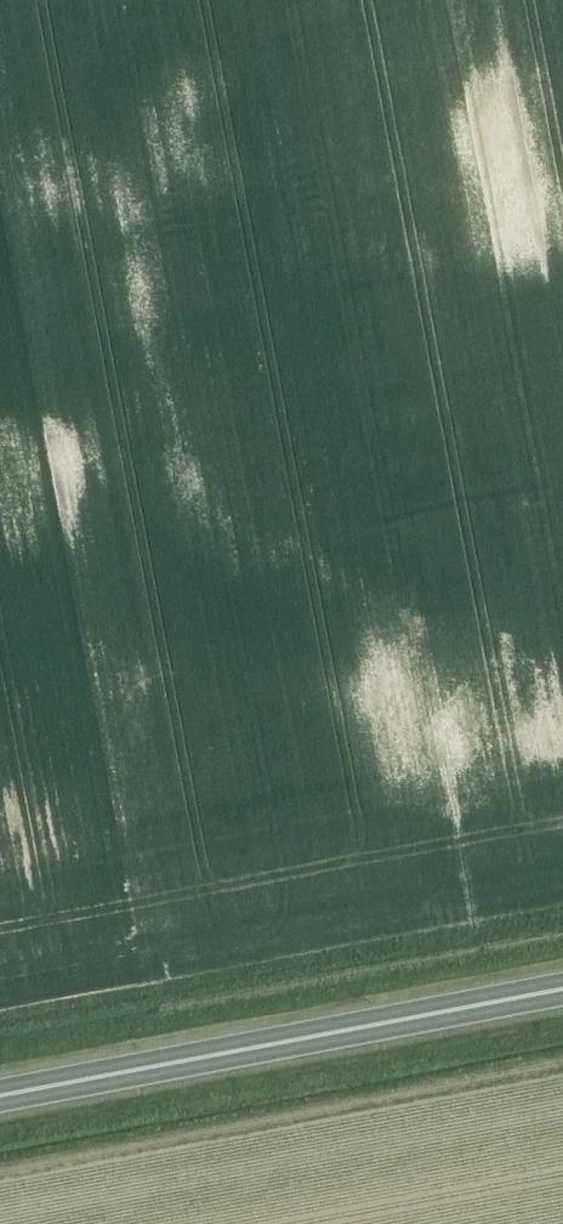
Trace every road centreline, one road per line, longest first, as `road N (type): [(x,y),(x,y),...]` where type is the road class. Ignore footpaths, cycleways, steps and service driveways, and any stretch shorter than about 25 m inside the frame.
road 1 (trunk): [(0,1097),(562,990)]

